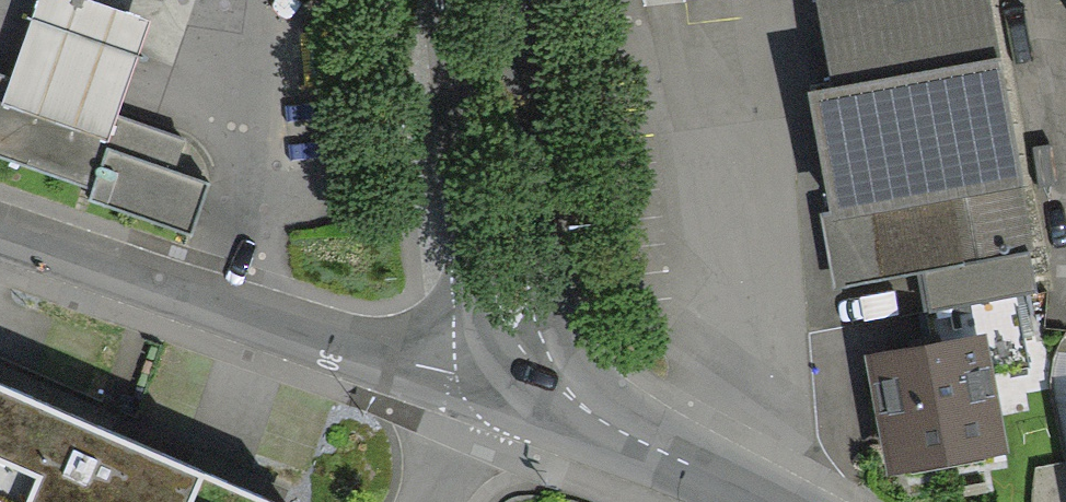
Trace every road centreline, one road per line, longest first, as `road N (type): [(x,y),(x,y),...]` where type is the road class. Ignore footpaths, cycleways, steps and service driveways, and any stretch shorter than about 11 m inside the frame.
road 1 (residential): [(530,360),(454,374),(0,228)]
road 2 (tertiary): [(445,0),(478,278),(492,331),(530,360)]
road 3 (tertiary): [(530,360),(546,297),(515,0)]
road 4 (tertiary): [(768,501),(620,429),(530,360)]
road 5 (residential): [(530,360),(441,501)]

